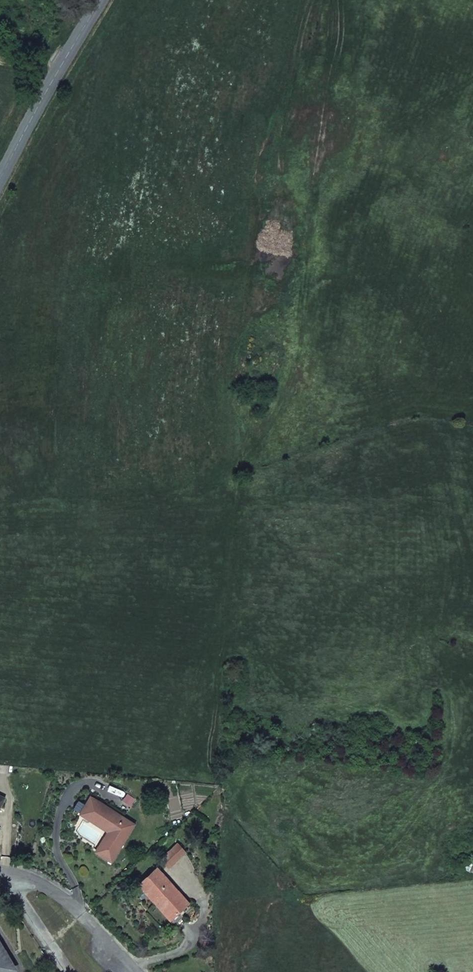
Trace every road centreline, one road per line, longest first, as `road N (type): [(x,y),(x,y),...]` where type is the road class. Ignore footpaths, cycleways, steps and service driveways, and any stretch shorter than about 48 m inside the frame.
road 1 (unclassified): [(0,180),(101,0)]
road 2 (residential): [(0,866),(58,888),(141,971)]

